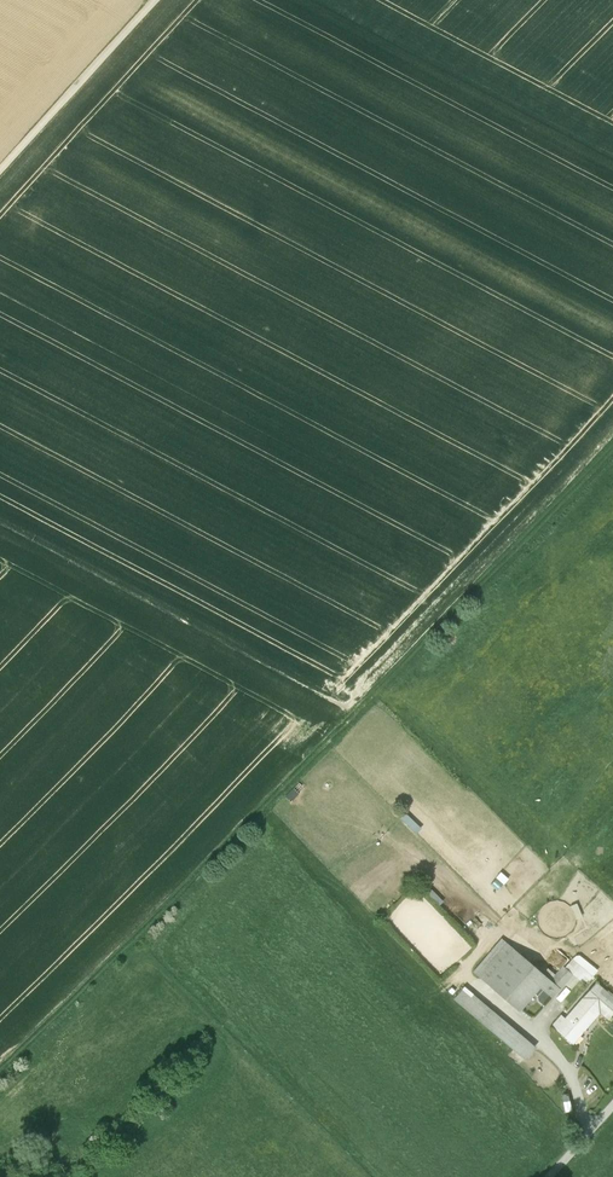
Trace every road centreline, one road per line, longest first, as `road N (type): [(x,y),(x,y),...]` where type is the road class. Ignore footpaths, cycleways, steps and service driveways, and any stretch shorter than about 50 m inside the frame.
road 1 (track): [(0,1075),(612,449)]
road 2 (track): [(157,0),(0,171)]

